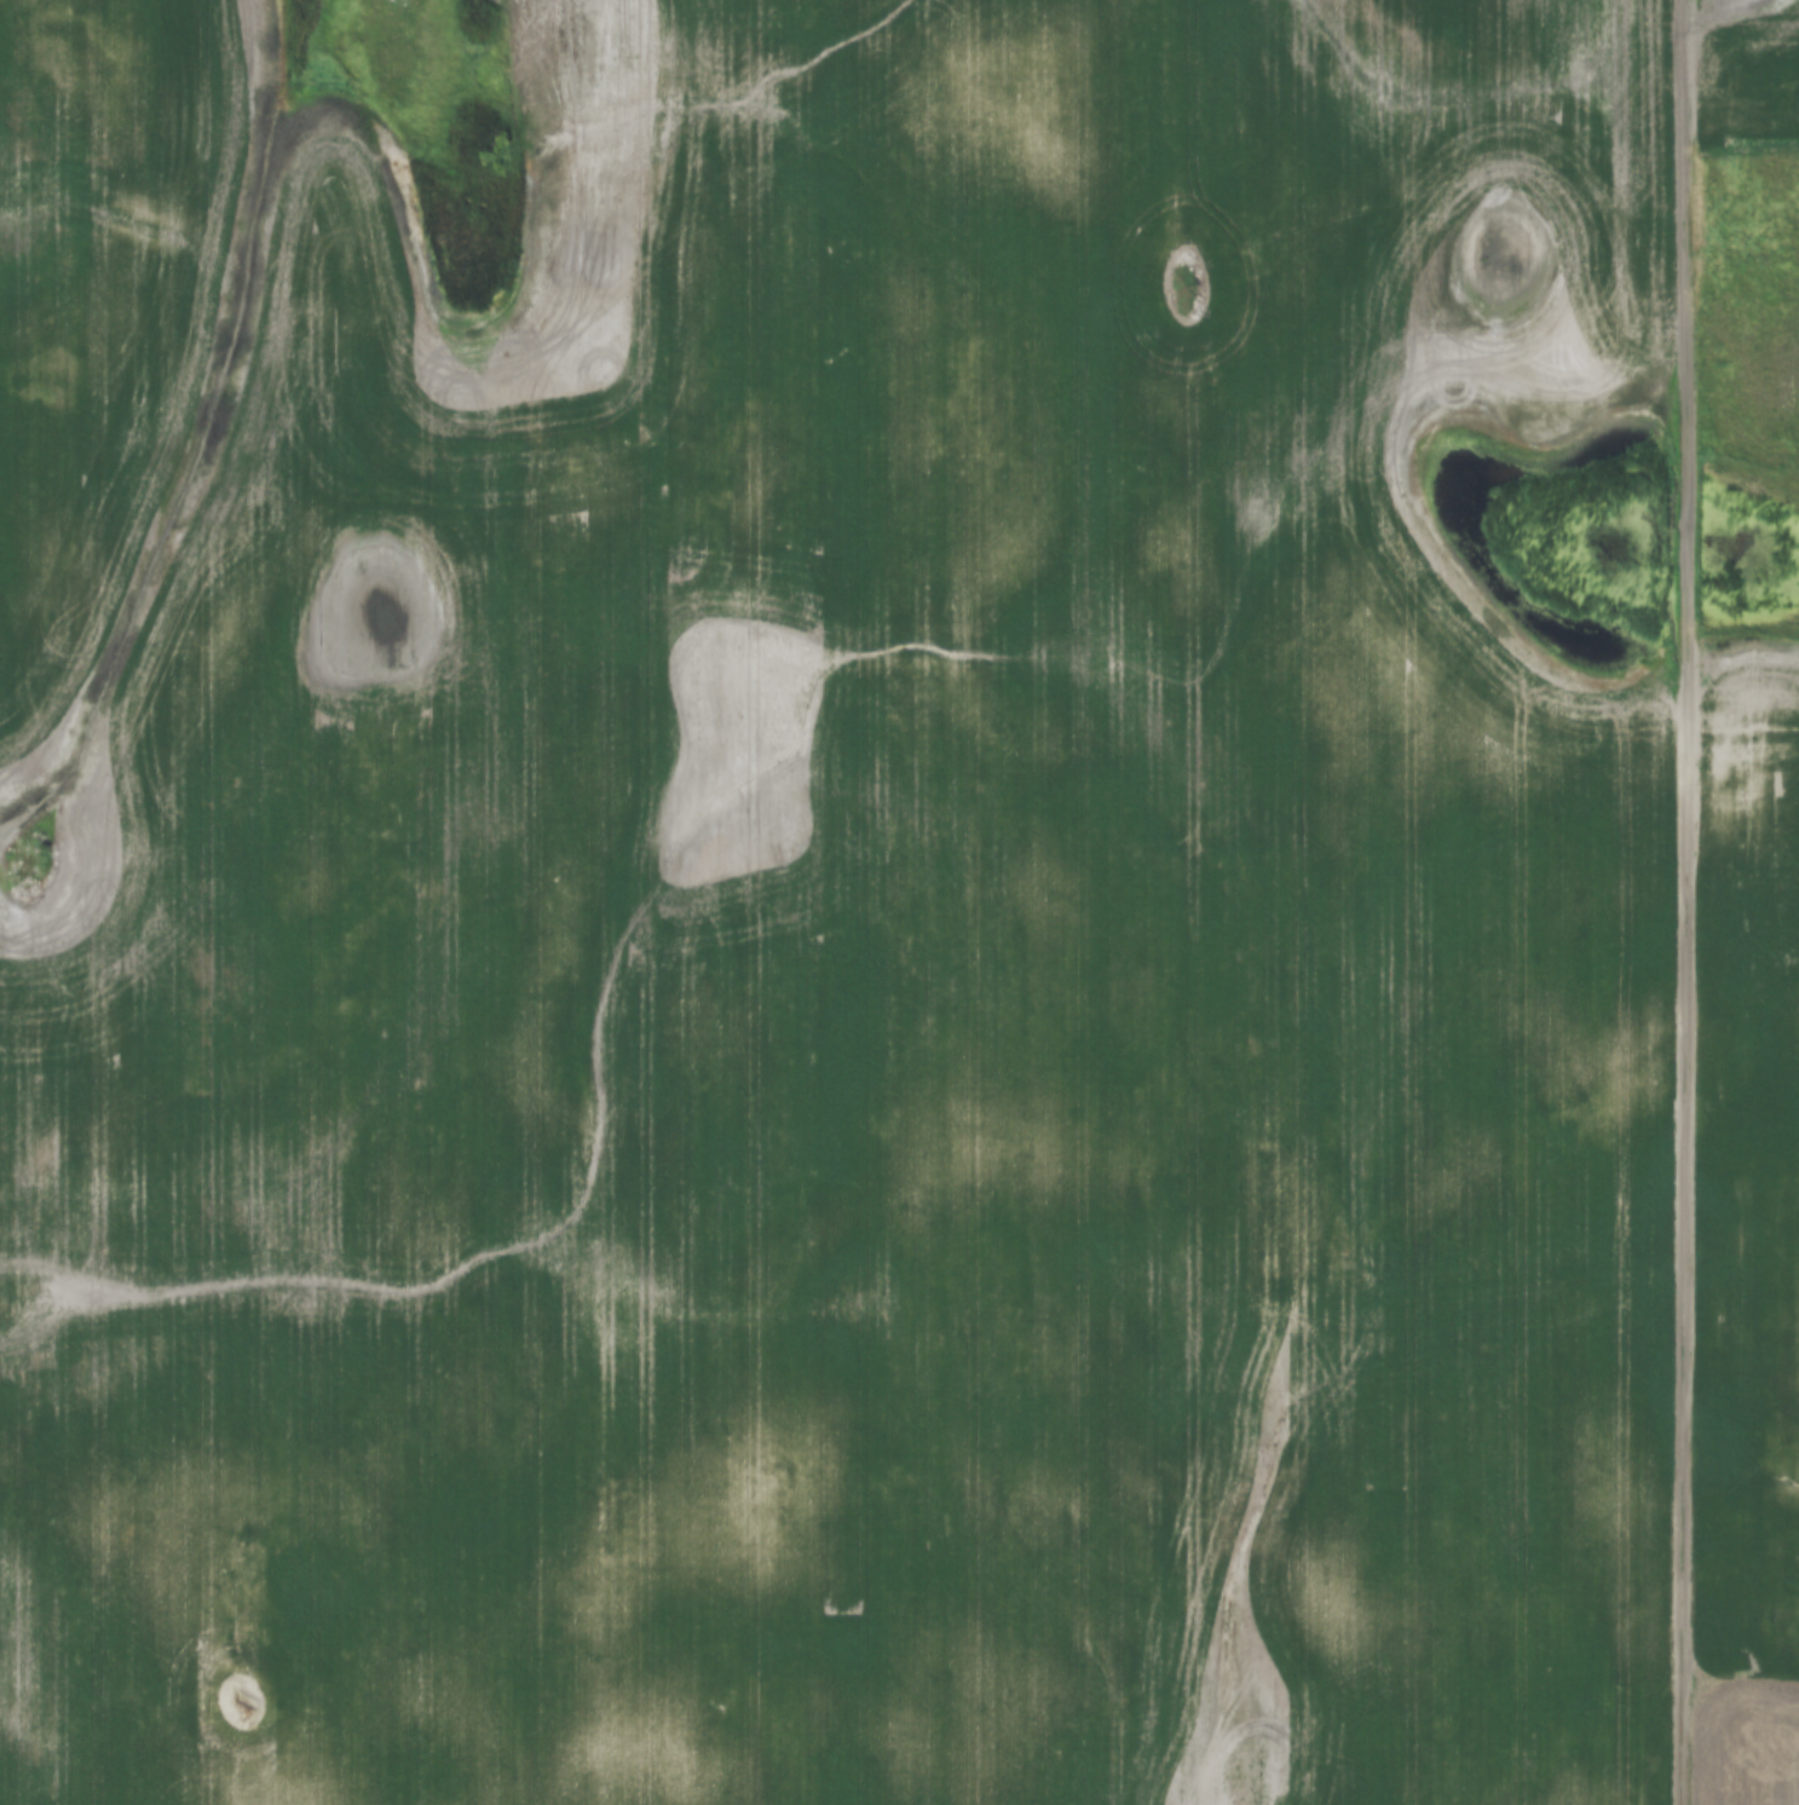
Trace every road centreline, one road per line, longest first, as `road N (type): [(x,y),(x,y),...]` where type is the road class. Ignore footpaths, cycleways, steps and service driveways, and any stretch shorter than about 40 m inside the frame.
road 1 (track): [(1686,0),(1689,733),(1675,1804)]
road 2 (track): [(1798,1684),(1730,1685),(1674,1662)]

